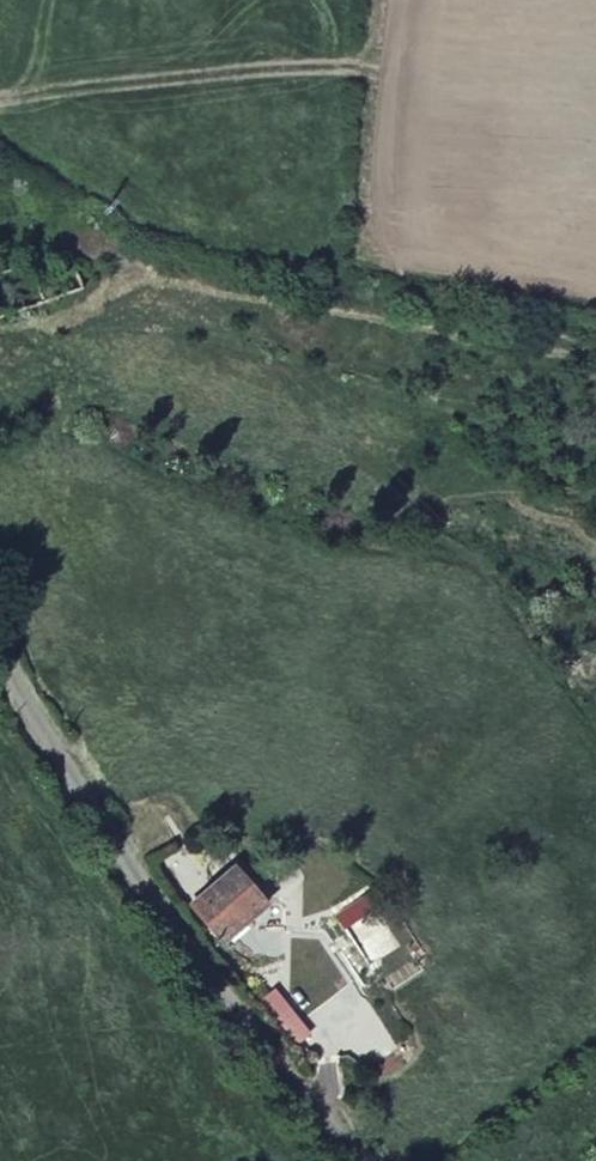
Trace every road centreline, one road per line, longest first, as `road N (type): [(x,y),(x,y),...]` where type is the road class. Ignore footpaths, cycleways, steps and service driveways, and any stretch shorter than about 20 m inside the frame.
road 1 (unclassified): [(371,1160),(310,1106),(129,867),(0,653)]

